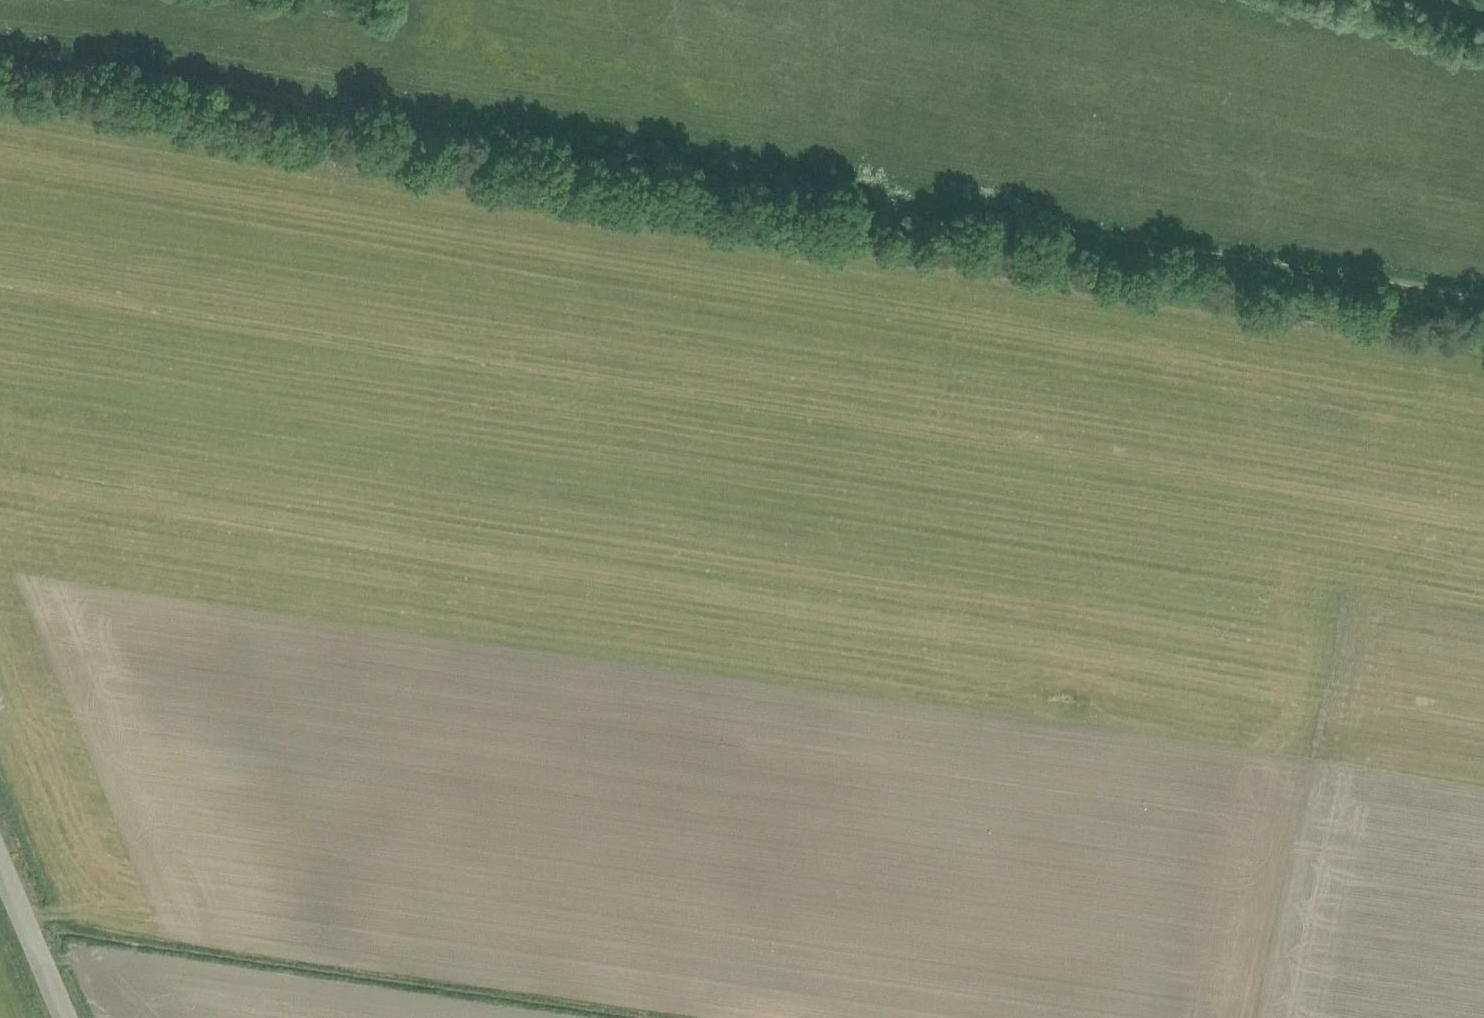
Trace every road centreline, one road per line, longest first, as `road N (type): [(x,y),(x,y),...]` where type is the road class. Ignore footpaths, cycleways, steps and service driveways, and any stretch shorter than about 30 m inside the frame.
road 1 (unclassified): [(72,1017),(0,848)]

